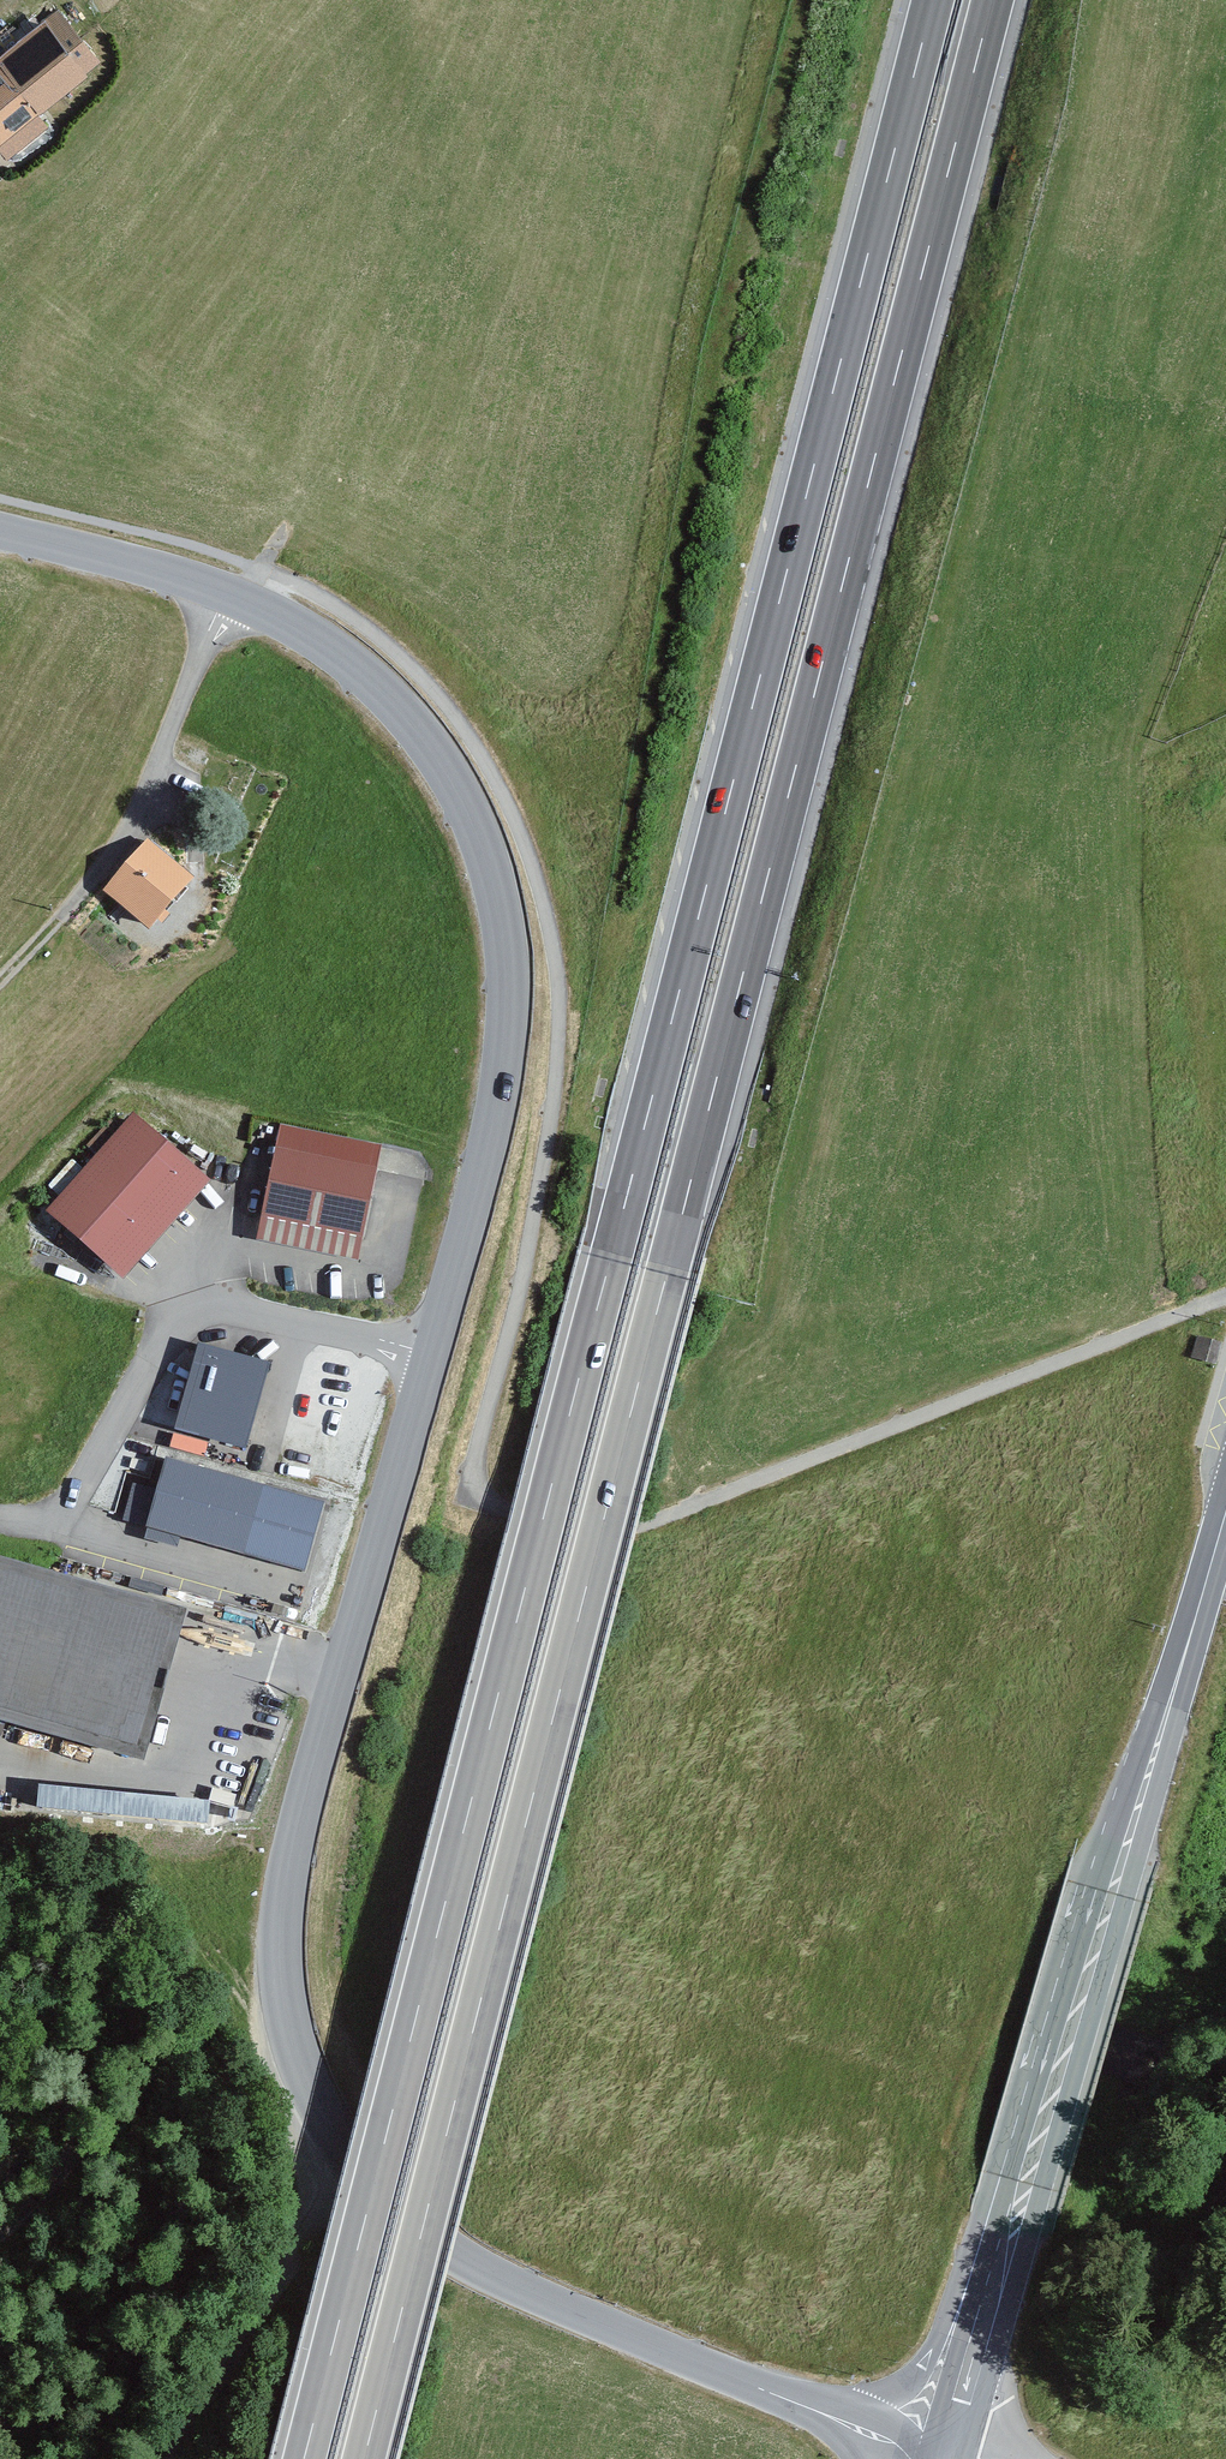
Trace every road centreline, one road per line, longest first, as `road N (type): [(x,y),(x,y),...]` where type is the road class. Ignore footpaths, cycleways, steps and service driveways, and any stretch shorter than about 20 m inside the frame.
road 1 (motorway): [(363,2458),(999,0)]
road 2 (motorway): [(932,0),(303,2458)]
road 3 (tertiary): [(944,2457),(756,2388),(472,2260),(391,2211),(339,2153),(303,2065),(281,1982),(283,1894),(299,1807),(465,1233),(502,1075),(510,951),(492,869),(461,790),(412,718),(345,654),(223,589)]
road 4 (track): [(1225,1294),(656,1518),(627,1521),(494,1499),(481,1447),(542,1164),(558,981),(531,863),(508,806),(436,694),(342,608),(294,580),(189,544),(0,498)]
road 5 (primary): [(1225,1502),(944,2457)]
road 6 (residential): [(0,974),(81,891),(127,826),(223,589)]
road 7 (track): [(173,2458),(312,2228),(339,2153)]
road 8 (track): [(0,2093),(36,2087),(59,2094),(75,2122),(74,2143),(49,2191),(0,2235)]
road 9 (tertiary): [(223,589),(0,530)]

